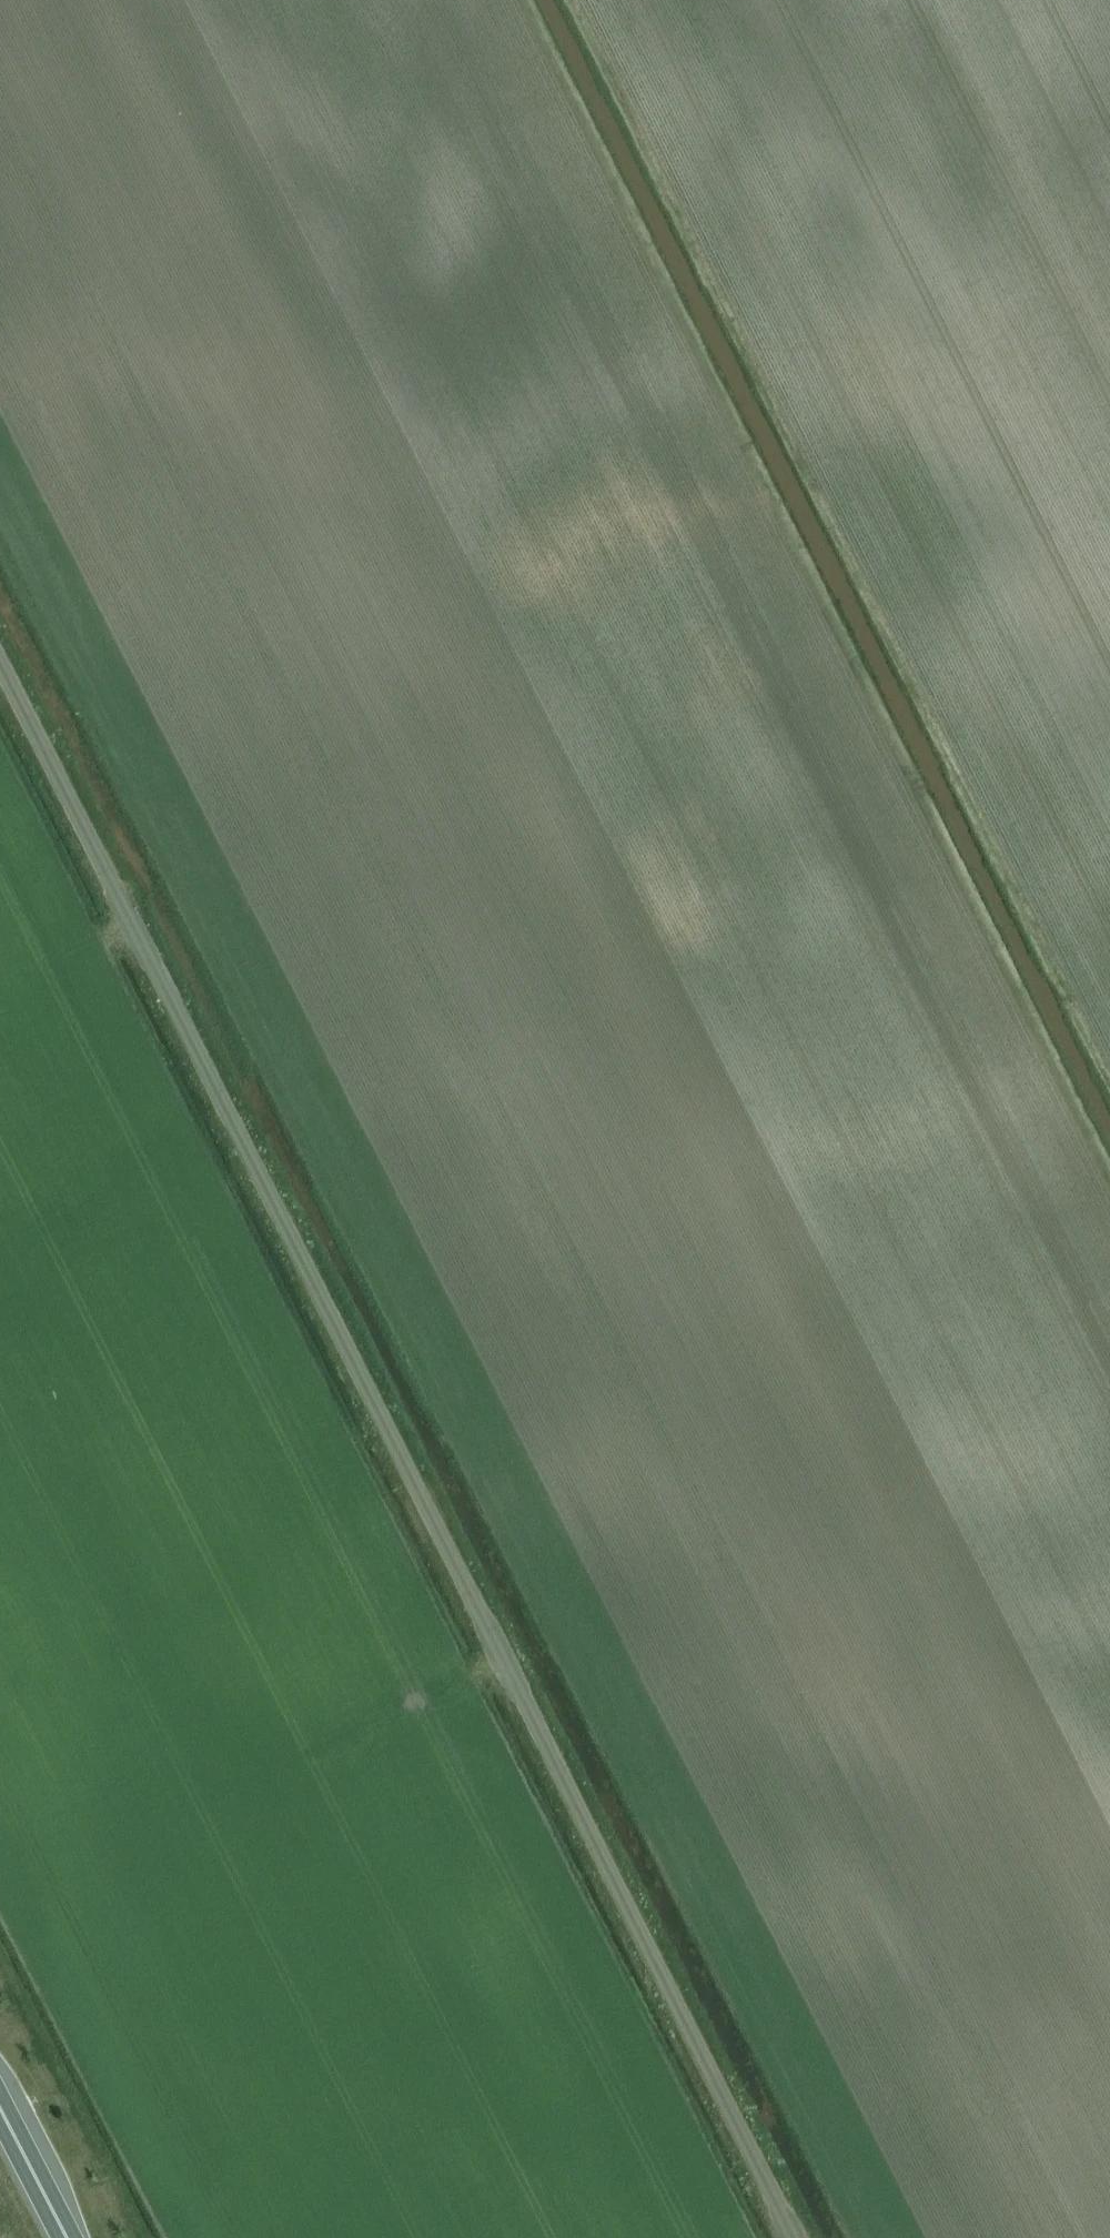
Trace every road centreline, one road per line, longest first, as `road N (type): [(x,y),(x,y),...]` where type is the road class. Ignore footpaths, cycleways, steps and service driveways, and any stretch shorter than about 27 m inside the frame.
road 1 (unclassified): [(794,2237),(0,664)]
road 2 (trunk): [(59,2237),(0,2125)]

